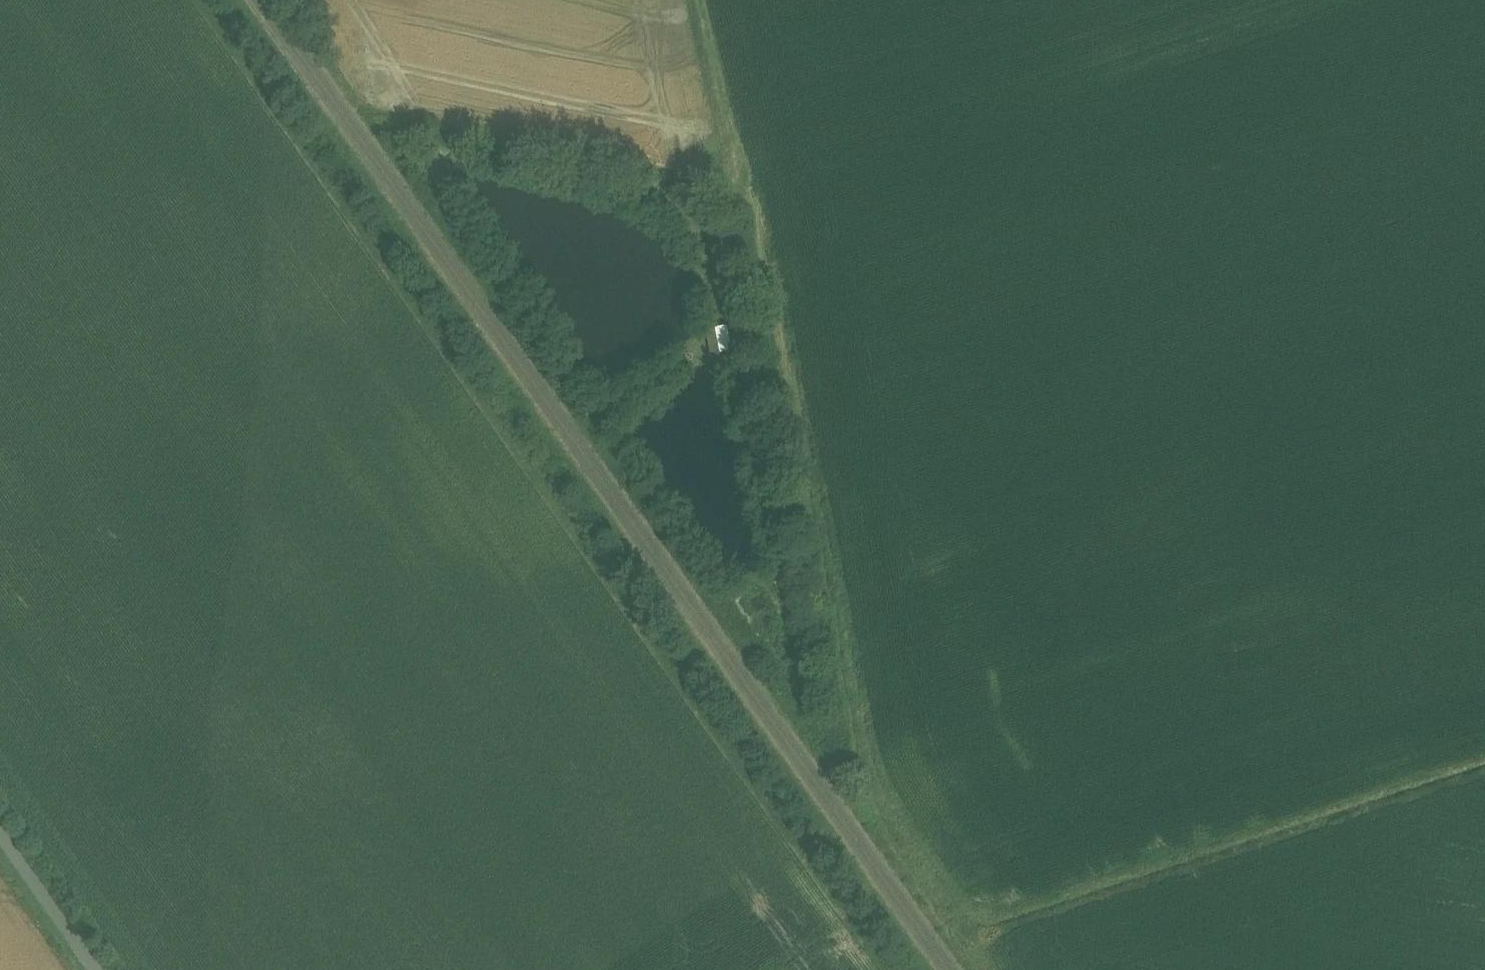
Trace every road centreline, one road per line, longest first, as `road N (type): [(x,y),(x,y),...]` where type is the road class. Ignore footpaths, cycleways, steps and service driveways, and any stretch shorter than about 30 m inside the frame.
road 1 (track): [(683,0),(745,218),(873,805),(991,969)]
road 2 (unclassified): [(0,822),(102,969)]

